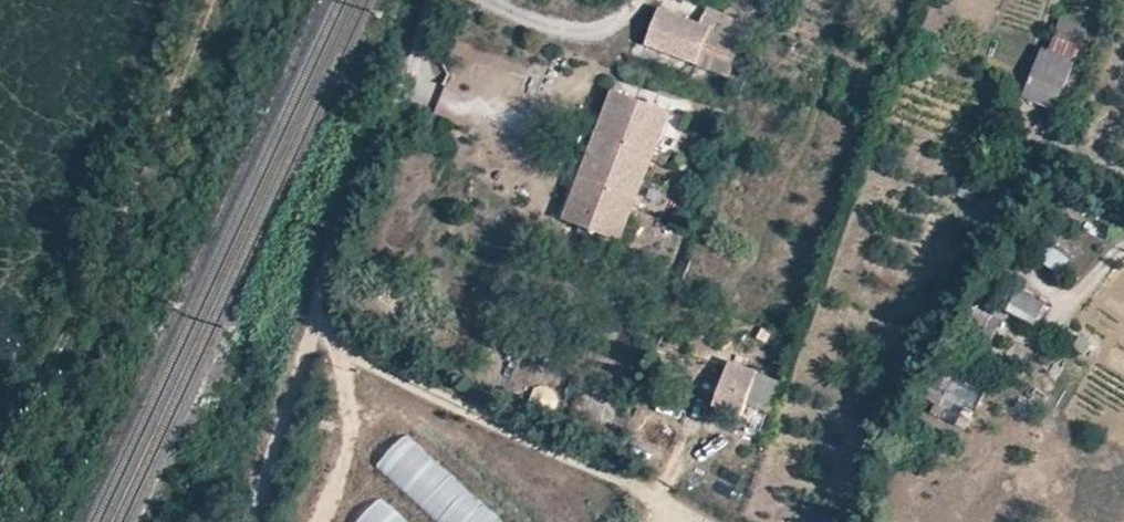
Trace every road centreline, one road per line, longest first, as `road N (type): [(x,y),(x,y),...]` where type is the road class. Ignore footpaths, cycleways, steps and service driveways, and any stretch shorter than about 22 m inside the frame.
road 1 (track): [(316,320),(718,521)]
road 2 (unclassified): [(438,0),(316,302),(316,320)]
road 3 (track): [(316,320),(251,521)]

